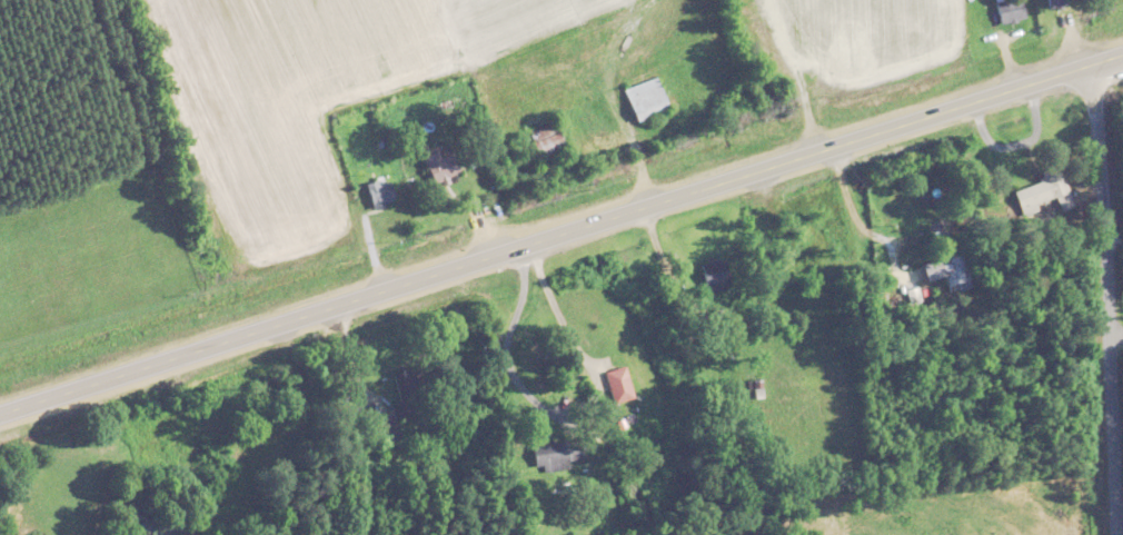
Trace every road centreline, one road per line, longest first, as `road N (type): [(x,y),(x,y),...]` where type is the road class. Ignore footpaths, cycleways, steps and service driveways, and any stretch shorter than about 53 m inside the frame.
road 1 (trunk): [(0,413),(1122,54)]
road 2 (residential): [(1112,534),(1091,65)]

